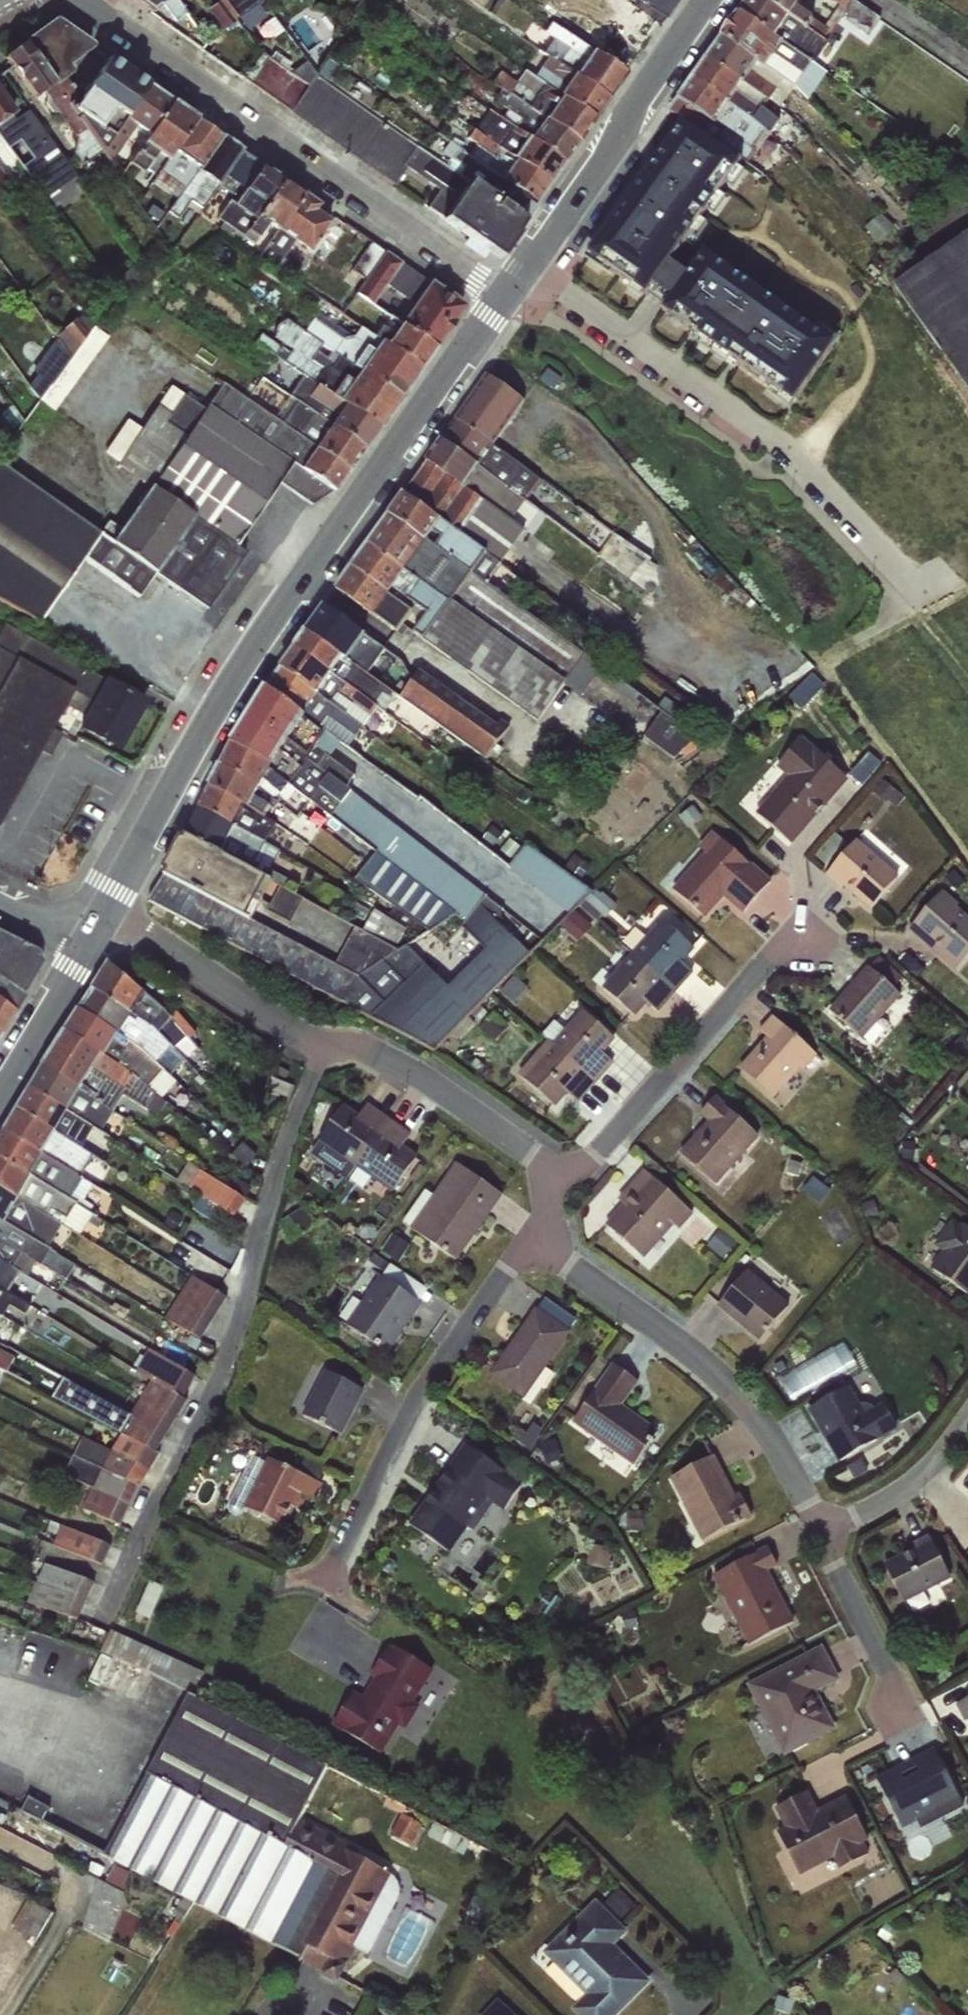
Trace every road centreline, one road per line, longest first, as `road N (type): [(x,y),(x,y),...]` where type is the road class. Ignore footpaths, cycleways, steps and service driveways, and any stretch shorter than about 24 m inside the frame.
road 1 (secondary): [(97,910),(229,661),(506,298)]
road 2 (residential): [(97,910),(498,1126),(558,1181)]
road 3 (residential): [(105,0),(506,298)]
road 4 (residential): [(553,1232),(492,1287),(405,1408),(326,1579)]
road 5 (residential): [(553,1232),(720,1381),(823,1513)]
road 6 (secondary): [(506,298),(712,0)]
road 7 (residential): [(558,1181),(795,934)]
road 8 (residential): [(823,1513),(895,1721)]
road 9 (residential): [(823,1513),(880,1509),(921,1471),(967,1408)]
road 10 (secondary): [(0,1082),(78,950)]

